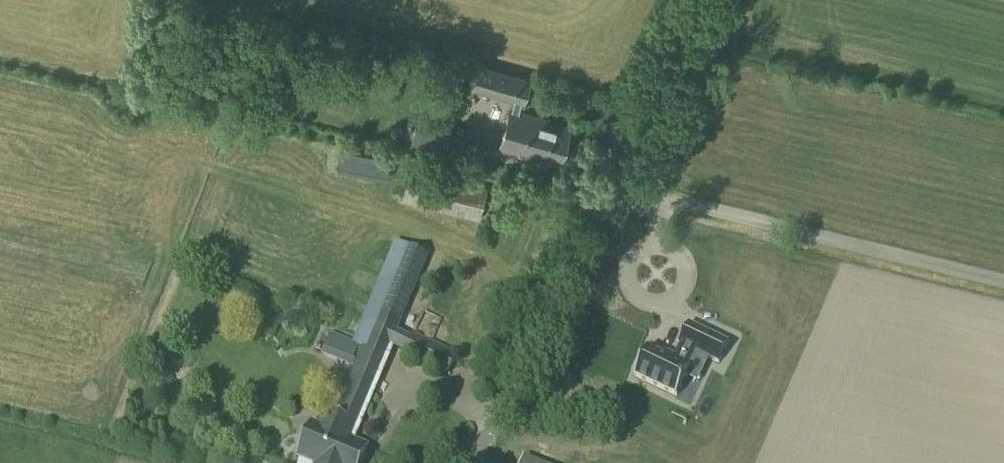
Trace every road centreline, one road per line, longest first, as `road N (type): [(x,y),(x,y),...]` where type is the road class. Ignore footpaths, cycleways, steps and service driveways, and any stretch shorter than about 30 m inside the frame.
road 1 (unclassified): [(1003,282),(602,184)]
road 2 (unclassified): [(467,462),(602,184)]
road 3 (unclassified): [(602,184),(689,0)]

